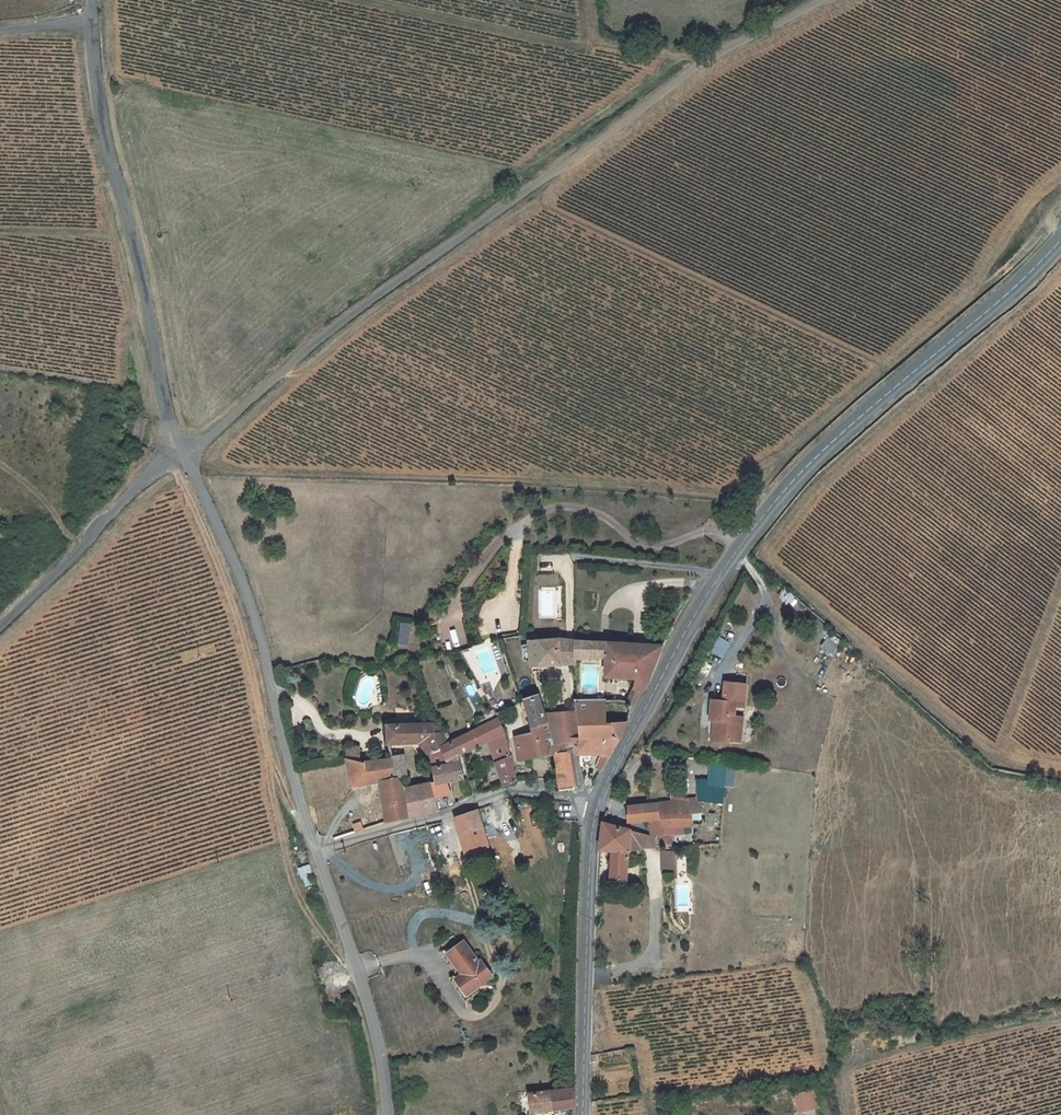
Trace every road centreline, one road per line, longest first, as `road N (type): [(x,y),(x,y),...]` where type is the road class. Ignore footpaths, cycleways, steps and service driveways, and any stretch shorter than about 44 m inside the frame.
road 1 (unclassified): [(820,0),(711,61),(353,311),(183,454)]
road 2 (tertiary): [(1060,239),(802,467),(701,600),(595,807)]
road 3 (unclassified): [(93,22),(105,140),(183,454)]
road 4 (unclassified): [(317,851),(238,566),(183,454)]
road 5 (tertiary): [(595,807),(583,1114)]
road 6 (residential): [(317,851),(495,794),(526,791),(595,807)]
road 7 (unclassified): [(317,851),(367,996),(391,1114)]
road 8 (unclassified): [(183,454),(150,474),(0,629)]

